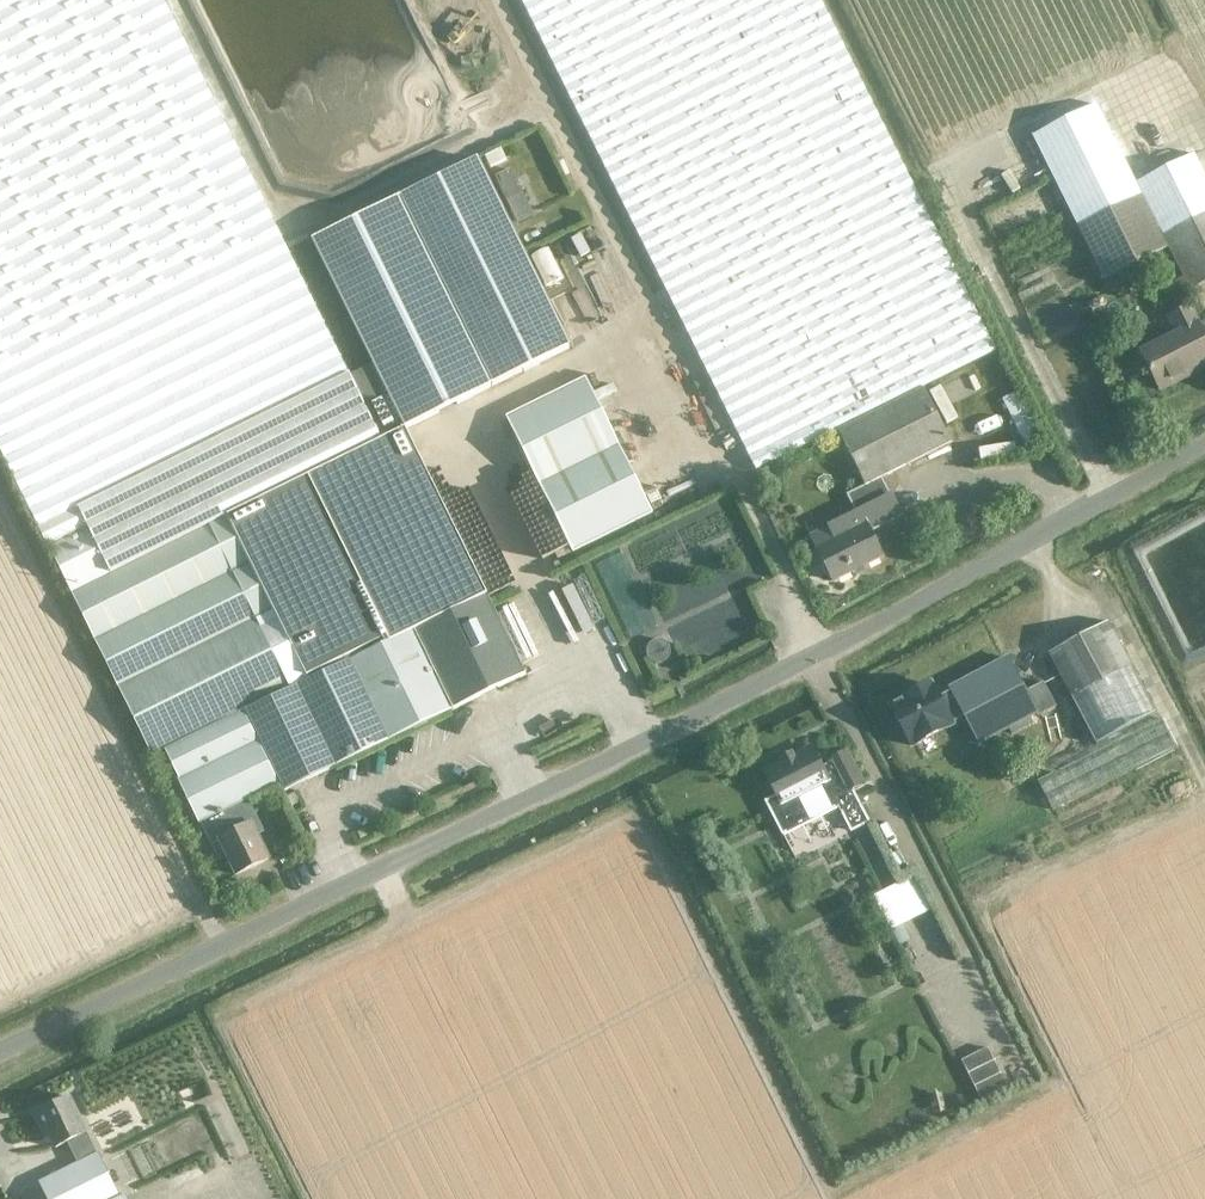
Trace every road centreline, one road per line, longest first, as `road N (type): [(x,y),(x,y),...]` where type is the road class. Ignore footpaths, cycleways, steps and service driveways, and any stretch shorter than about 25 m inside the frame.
road 1 (unclassified): [(0,1052),(811,657),(1204,445)]

